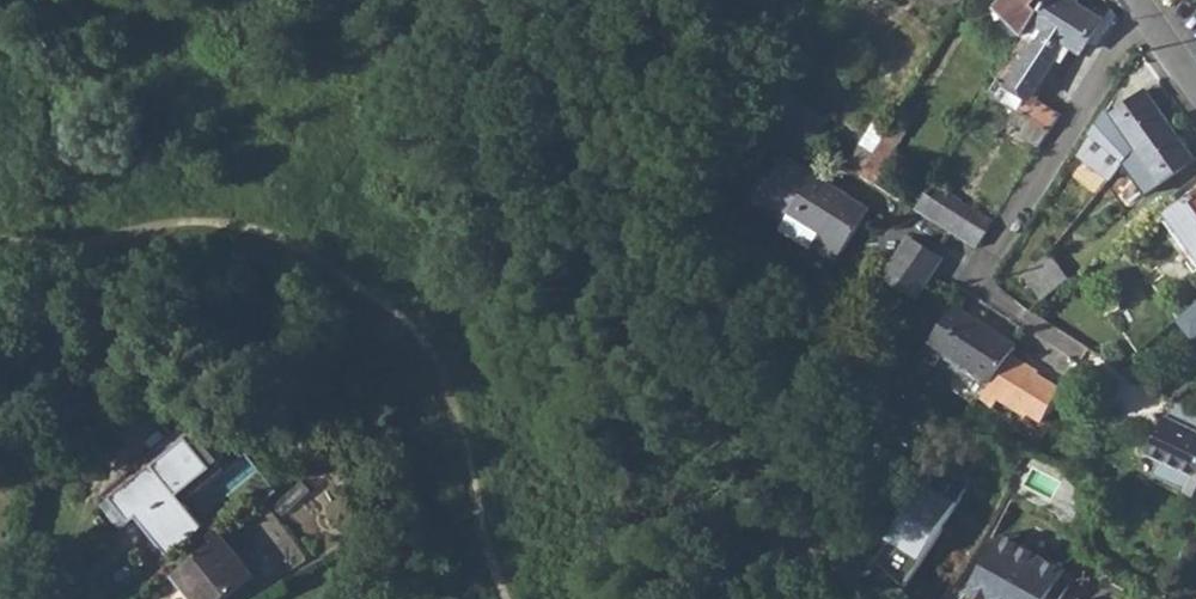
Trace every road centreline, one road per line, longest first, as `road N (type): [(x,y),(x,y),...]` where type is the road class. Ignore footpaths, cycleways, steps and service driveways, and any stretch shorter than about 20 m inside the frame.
road 1 (residential): [(874,598),(758,497)]
road 2 (residential): [(1126,0),(1195,98)]

